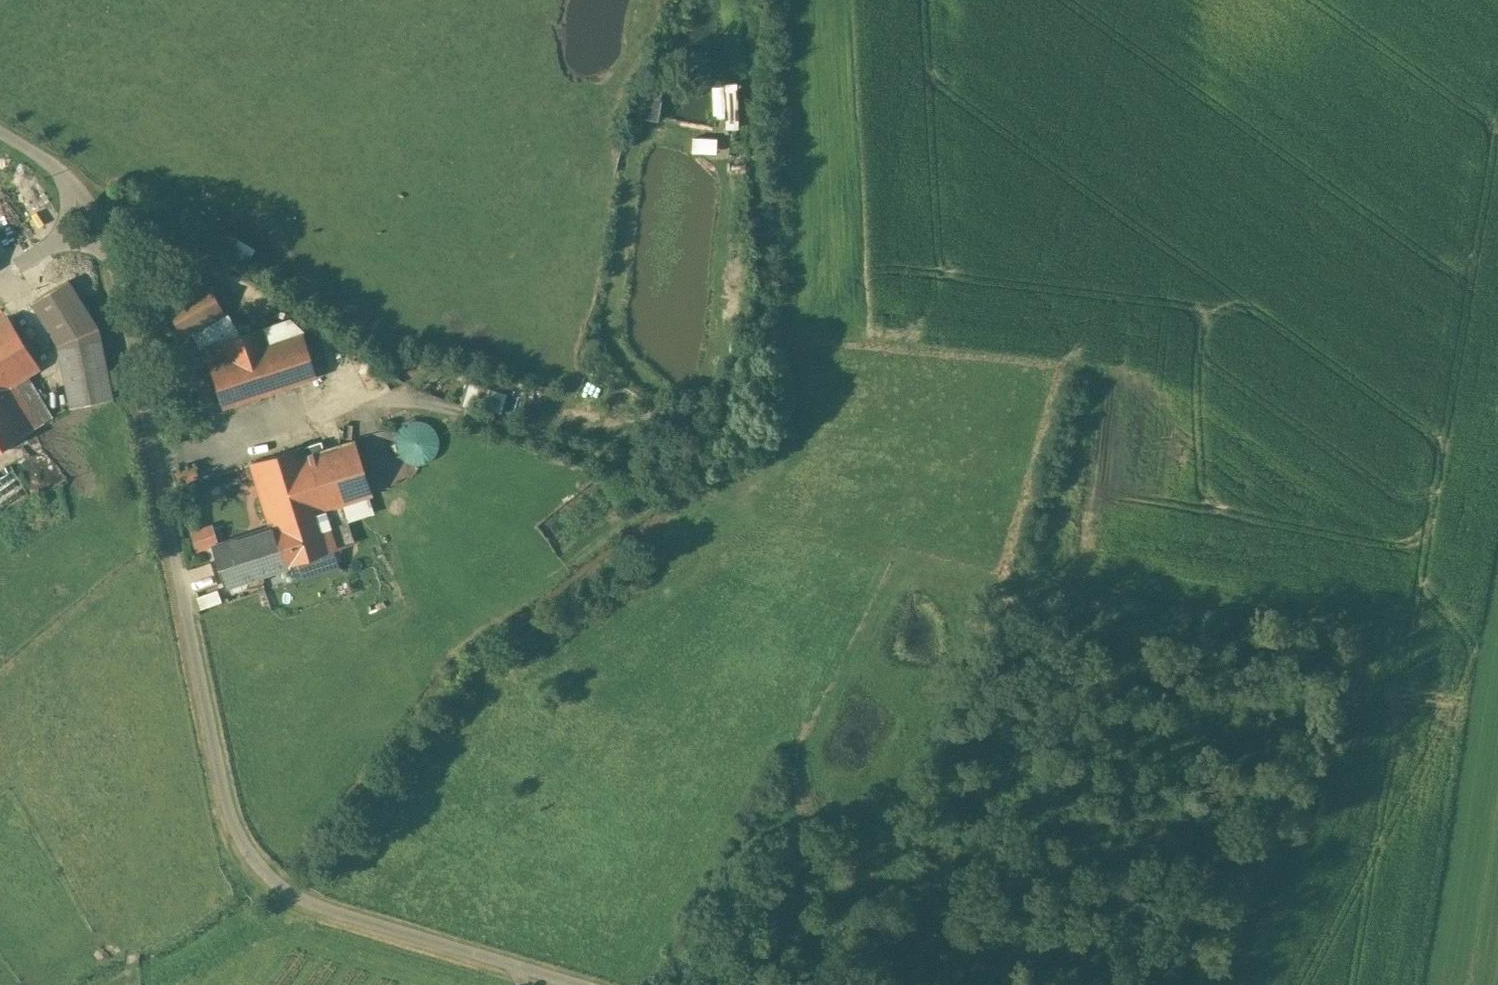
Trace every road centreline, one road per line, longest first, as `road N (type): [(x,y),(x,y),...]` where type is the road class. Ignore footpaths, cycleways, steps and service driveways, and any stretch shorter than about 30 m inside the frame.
road 1 (unclassified): [(0,130),(42,153),(85,196),(112,254),(223,790),(248,853),(291,894),(318,907),(577,984)]
road 2 (track): [(1204,984),(1405,603)]

